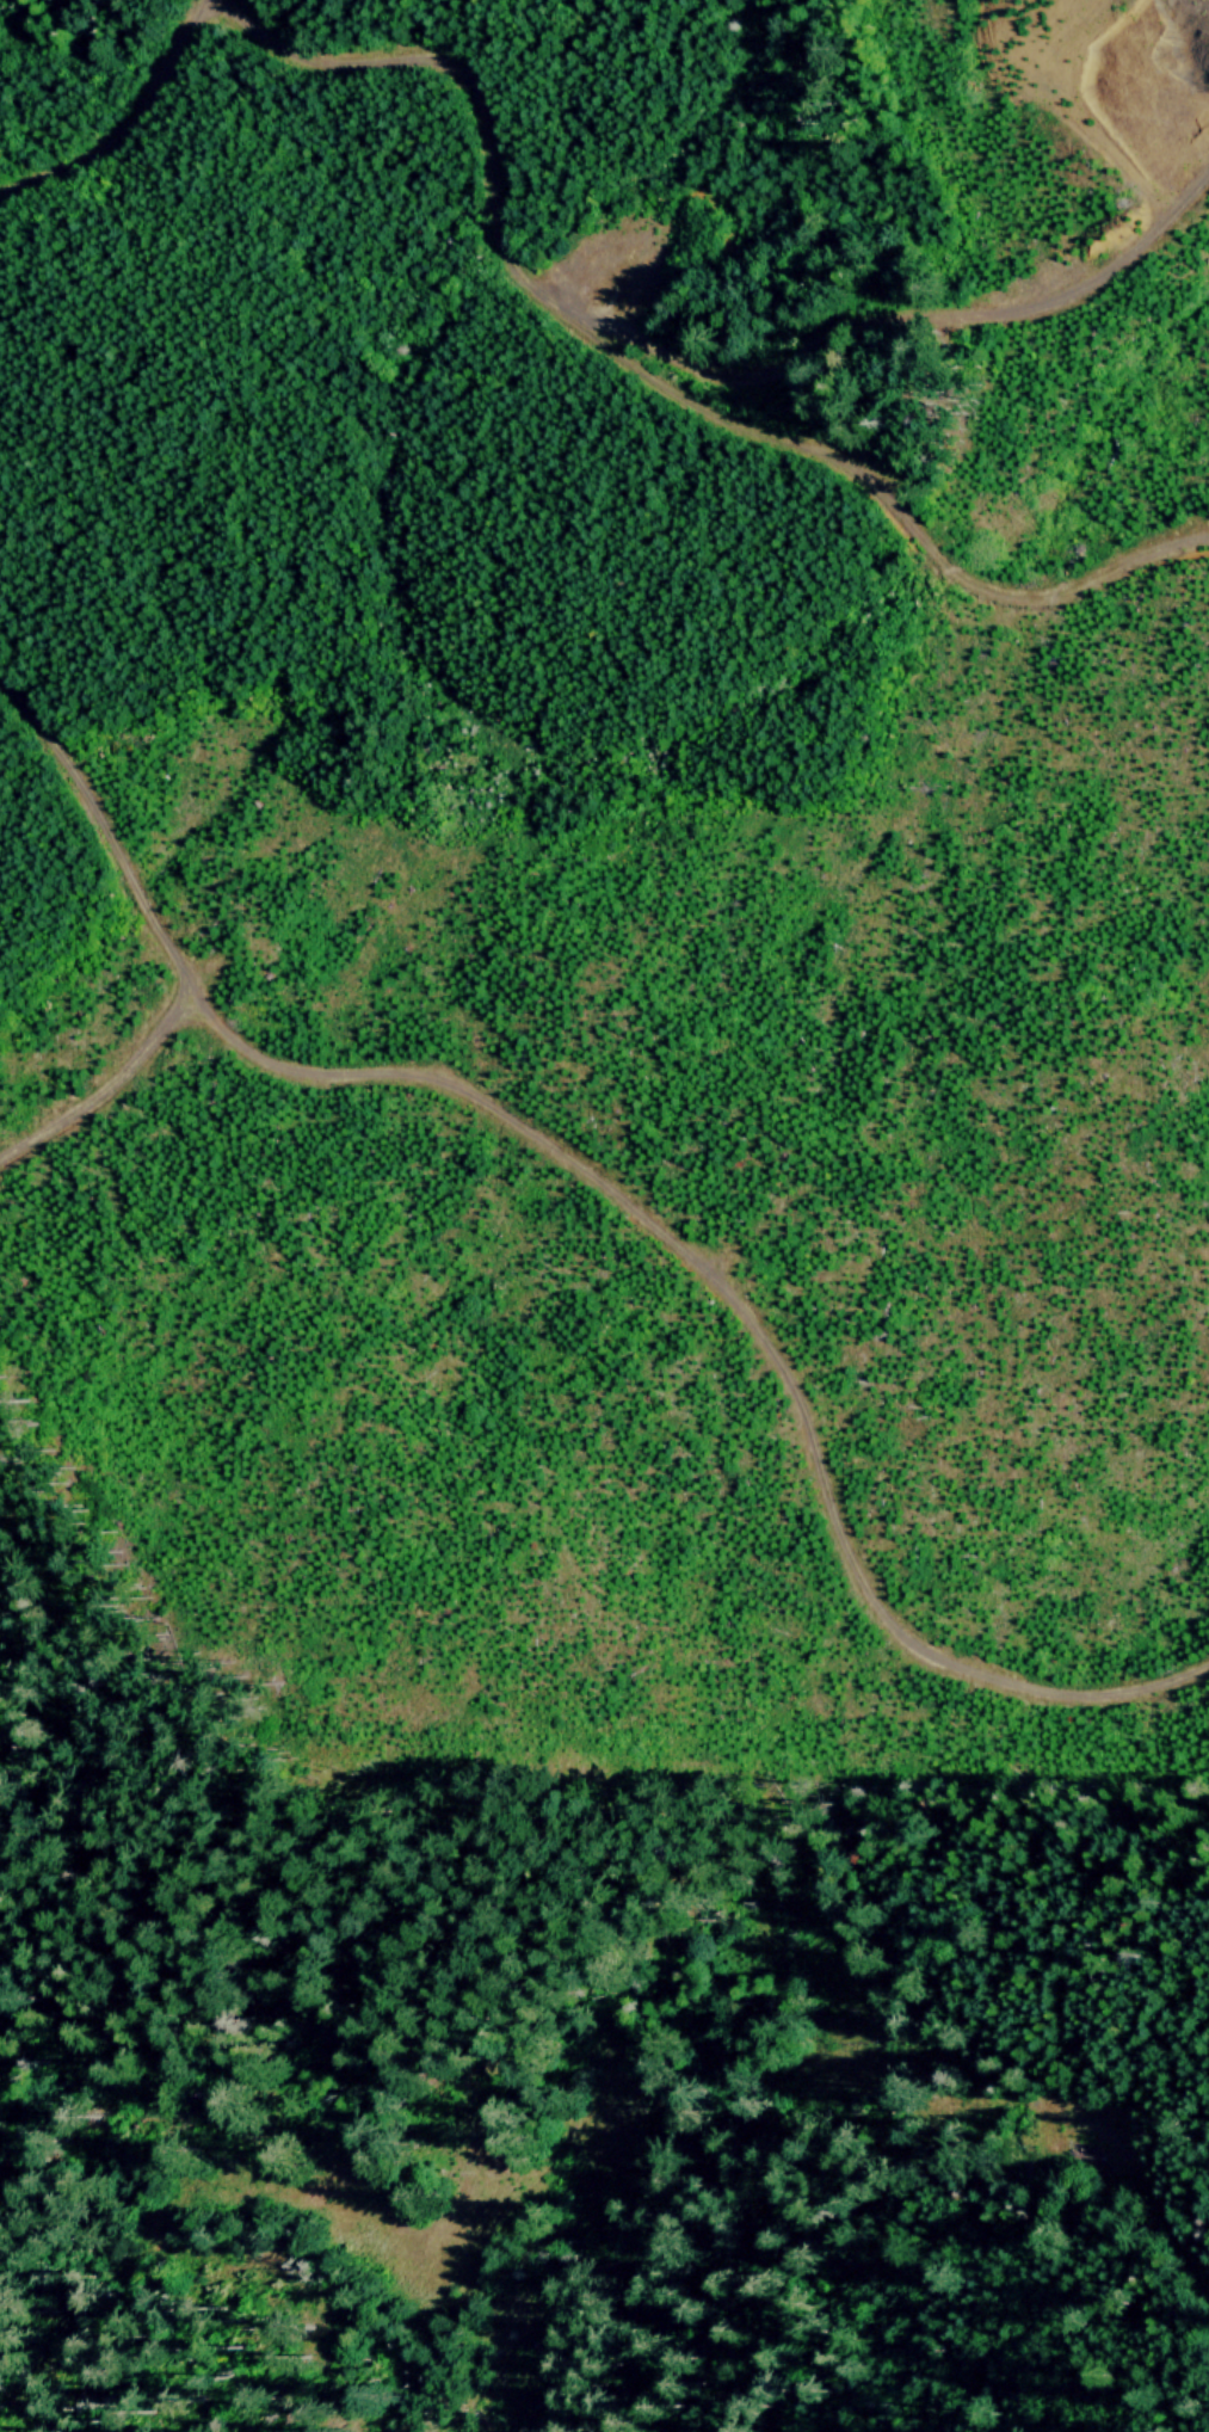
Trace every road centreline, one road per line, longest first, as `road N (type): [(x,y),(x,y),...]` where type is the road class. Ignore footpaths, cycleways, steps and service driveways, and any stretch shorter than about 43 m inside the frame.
road 1 (residential): [(1208,1660),(1119,1694),(1007,1689),(900,1632),(861,1583),(814,1491),(781,1363),(703,1272),(590,1166),(454,1083),(362,1067),(249,1066),(78,778),(0,703)]
road 2 (residential): [(0,187),(92,147),(198,0)]
road 3 (track): [(1208,2286),(1116,2142),(1067,2105)]

